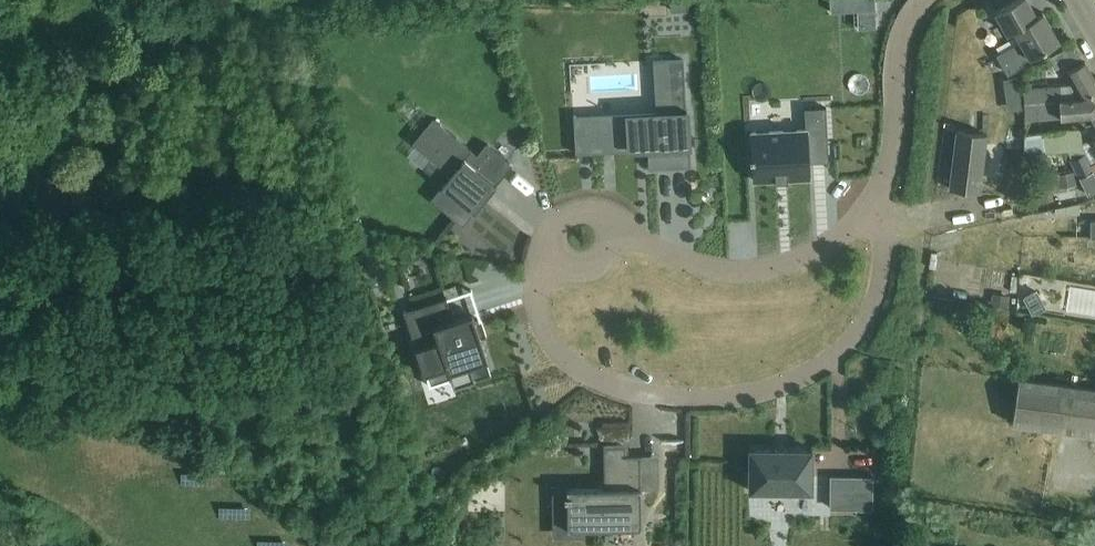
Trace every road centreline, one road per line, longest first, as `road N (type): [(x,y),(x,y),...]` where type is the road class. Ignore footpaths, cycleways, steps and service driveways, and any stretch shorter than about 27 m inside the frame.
road 1 (residential): [(536,312),(558,351),(611,384),(666,398),(753,394),(821,368),(862,329),(883,280),(880,210)]
road 2 (residential): [(880,210),(806,254),(751,269),(691,262),(640,239)]
road 3 (residential): [(924,0),(902,49),(880,210)]
road 4 (residential): [(640,239),(603,210),(559,219),(539,251),(536,312)]
road 5 (residential): [(640,239),(613,244),(547,279),(536,312)]

